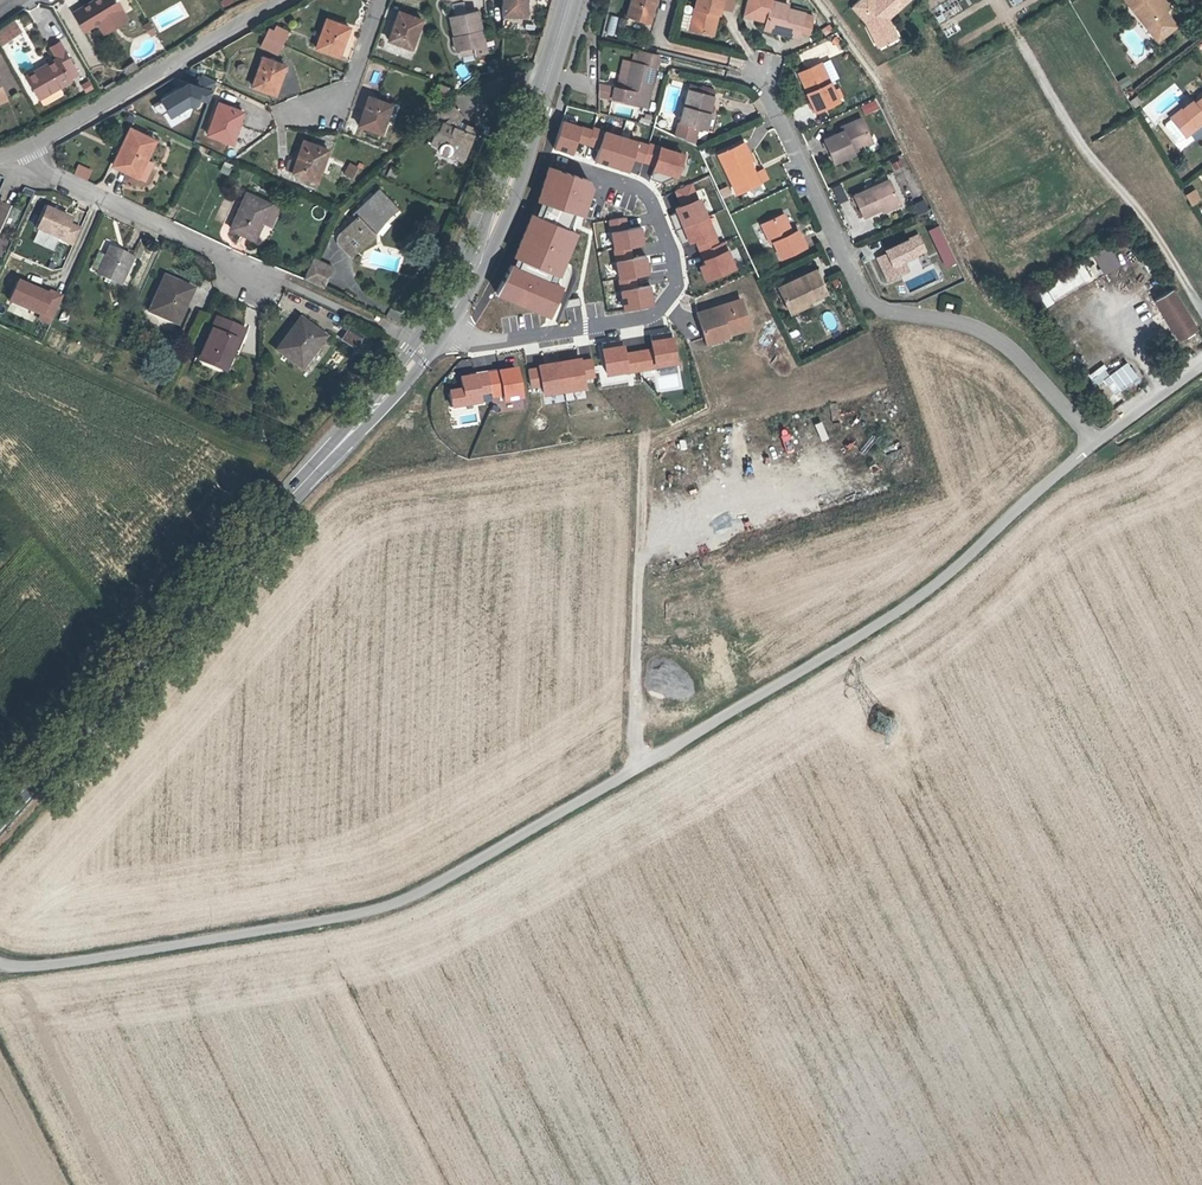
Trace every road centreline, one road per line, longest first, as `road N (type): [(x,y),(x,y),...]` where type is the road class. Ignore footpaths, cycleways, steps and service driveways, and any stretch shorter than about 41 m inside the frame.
road 1 (unclassified): [(631,769),(406,911),(169,960),(0,975)]
road 2 (primary): [(440,326),(377,407),(0,814)]
road 3 (unclassified): [(1095,443),(920,600),(631,769)]
road 4 (residential): [(758,74),(866,298),(884,311),(994,337),(1095,443)]
road 5 (residential): [(440,326),(498,341),(652,316),(669,300),(678,282),(648,197),(555,159)]
road 6 (primary): [(570,0),(474,266),(440,326)]
road 7 (residential): [(646,436),(631,769)]
road 8 (track): [(1201,308),(1145,219),(1086,153),(1016,33)]
road 9 (unclassified): [(283,0),(28,147)]
road 10 (residential): [(28,147),(43,169),(280,282)]
road 11 (residential): [(287,115),(326,108),(346,92),(378,0)]
road 12 (unclassified): [(1201,366),(1095,443)]

